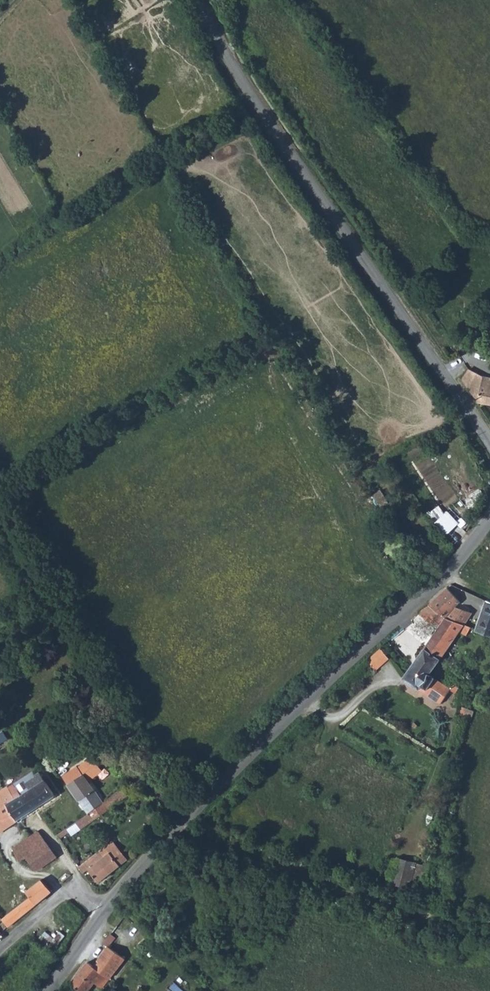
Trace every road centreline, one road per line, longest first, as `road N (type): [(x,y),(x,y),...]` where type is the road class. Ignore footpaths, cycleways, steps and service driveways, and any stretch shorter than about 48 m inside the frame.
road 1 (tertiary): [(104,909),(169,835),(489,521)]
road 2 (unclassified): [(202,0),(265,115),(489,447)]
road 3 (track): [(169,835),(377,901),(489,922)]
road 4 (residential): [(104,909),(70,892),(0,949)]

